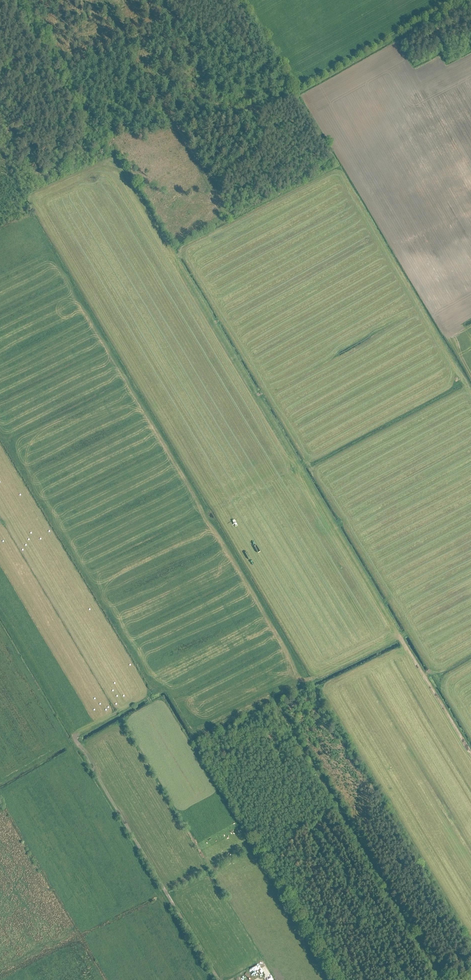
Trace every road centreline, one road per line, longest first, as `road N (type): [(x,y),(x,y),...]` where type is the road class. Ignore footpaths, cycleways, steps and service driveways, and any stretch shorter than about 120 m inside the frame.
road 1 (track): [(470,753),(198,299)]
road 2 (track): [(441,979),(273,701)]

